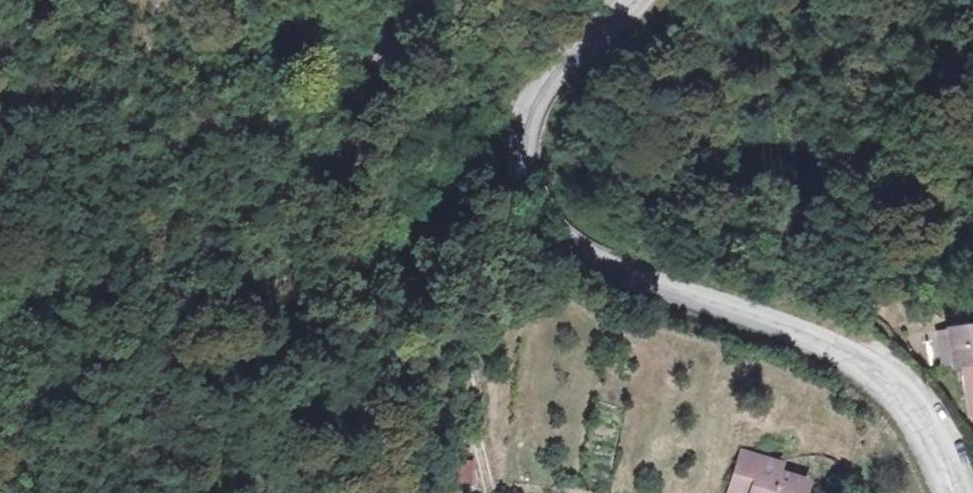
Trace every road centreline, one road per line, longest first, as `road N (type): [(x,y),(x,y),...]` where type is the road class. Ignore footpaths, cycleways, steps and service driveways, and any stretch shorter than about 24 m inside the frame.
road 1 (tertiary): [(955,492),(911,401),(873,368),(821,336),(667,287),(590,252),(542,209),(526,147),(535,104),(637,0)]
road 2 (track): [(559,0),(427,8),(374,86),(353,237),(388,297),(458,344)]
road 3 (track): [(491,492),(458,344)]

